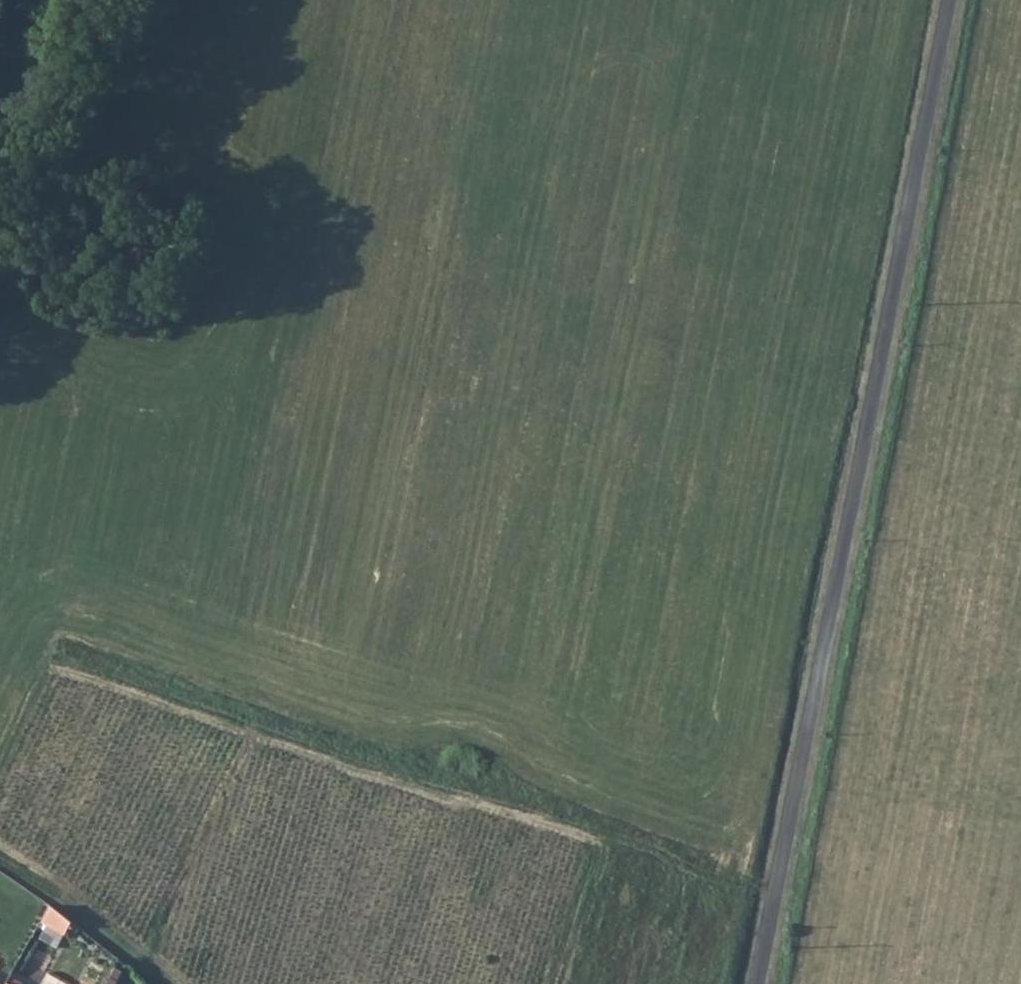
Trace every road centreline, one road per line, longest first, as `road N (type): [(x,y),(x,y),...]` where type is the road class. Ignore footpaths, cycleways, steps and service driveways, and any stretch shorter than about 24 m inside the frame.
road 1 (unclassified): [(761,983),(953,0)]
road 2 (track): [(0,852),(120,942),(162,983)]

